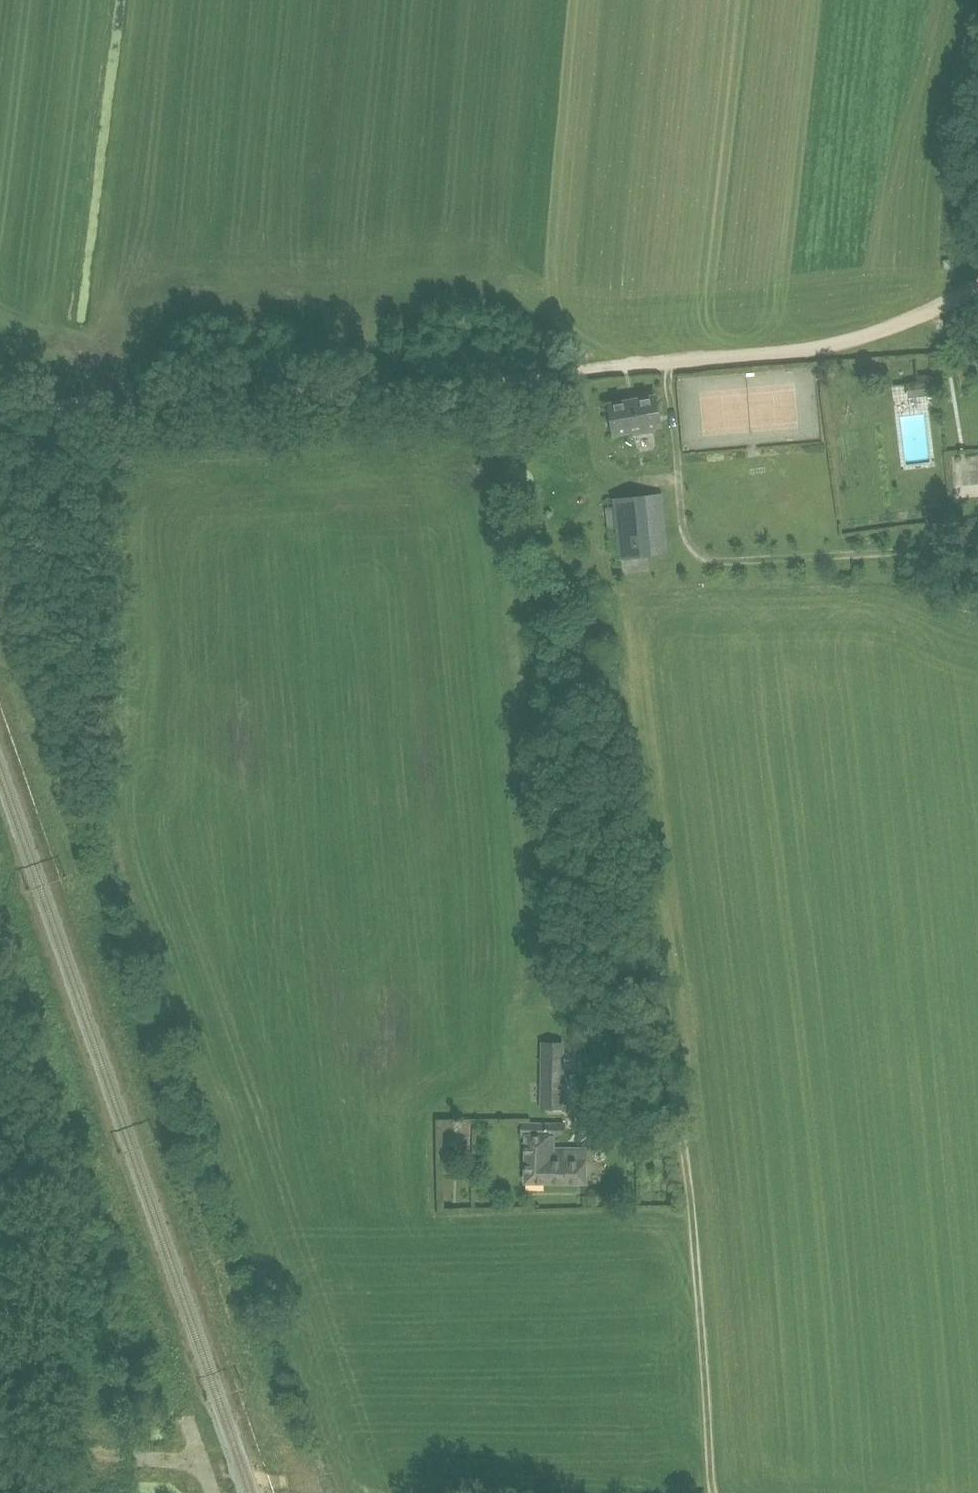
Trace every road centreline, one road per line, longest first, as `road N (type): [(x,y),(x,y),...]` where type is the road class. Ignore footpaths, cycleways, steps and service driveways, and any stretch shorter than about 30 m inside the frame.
road 1 (track): [(977,283),(933,310),(796,352),(0,409)]
road 2 (track): [(666,363),(683,518),(706,554),(911,551),(949,600),(977,612)]
road 3 (track): [(687,1185),(719,1492)]
road 4 (track): [(0,1439),(200,1462)]

